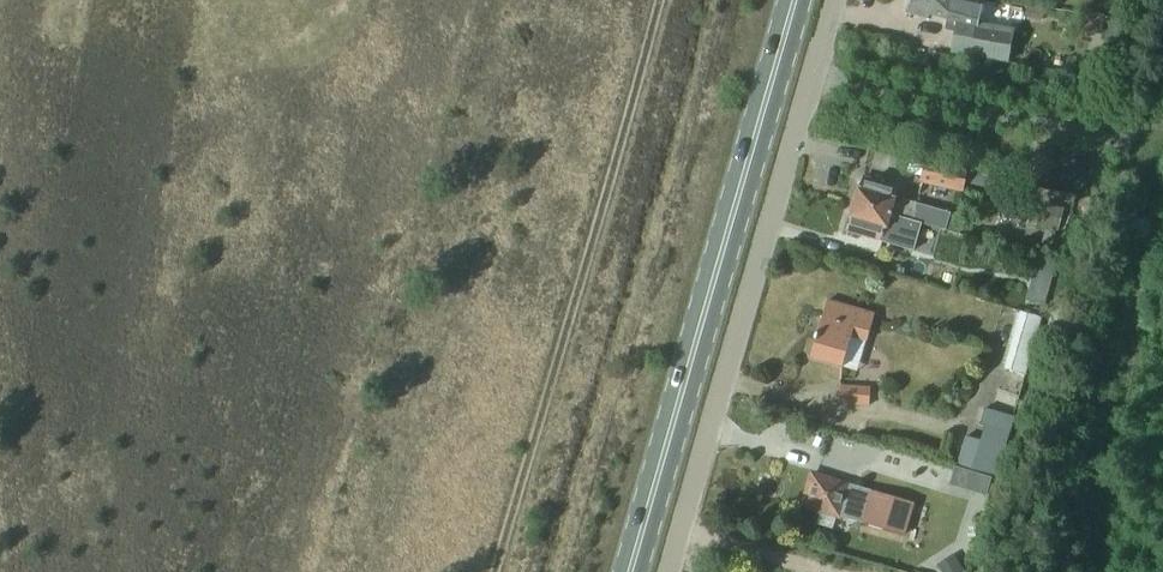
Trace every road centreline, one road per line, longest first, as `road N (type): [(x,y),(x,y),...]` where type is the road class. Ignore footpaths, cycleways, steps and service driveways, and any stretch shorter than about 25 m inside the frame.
road 1 (primary): [(636,571),(800,0)]
road 2 (unclassified): [(676,571),(833,0)]

